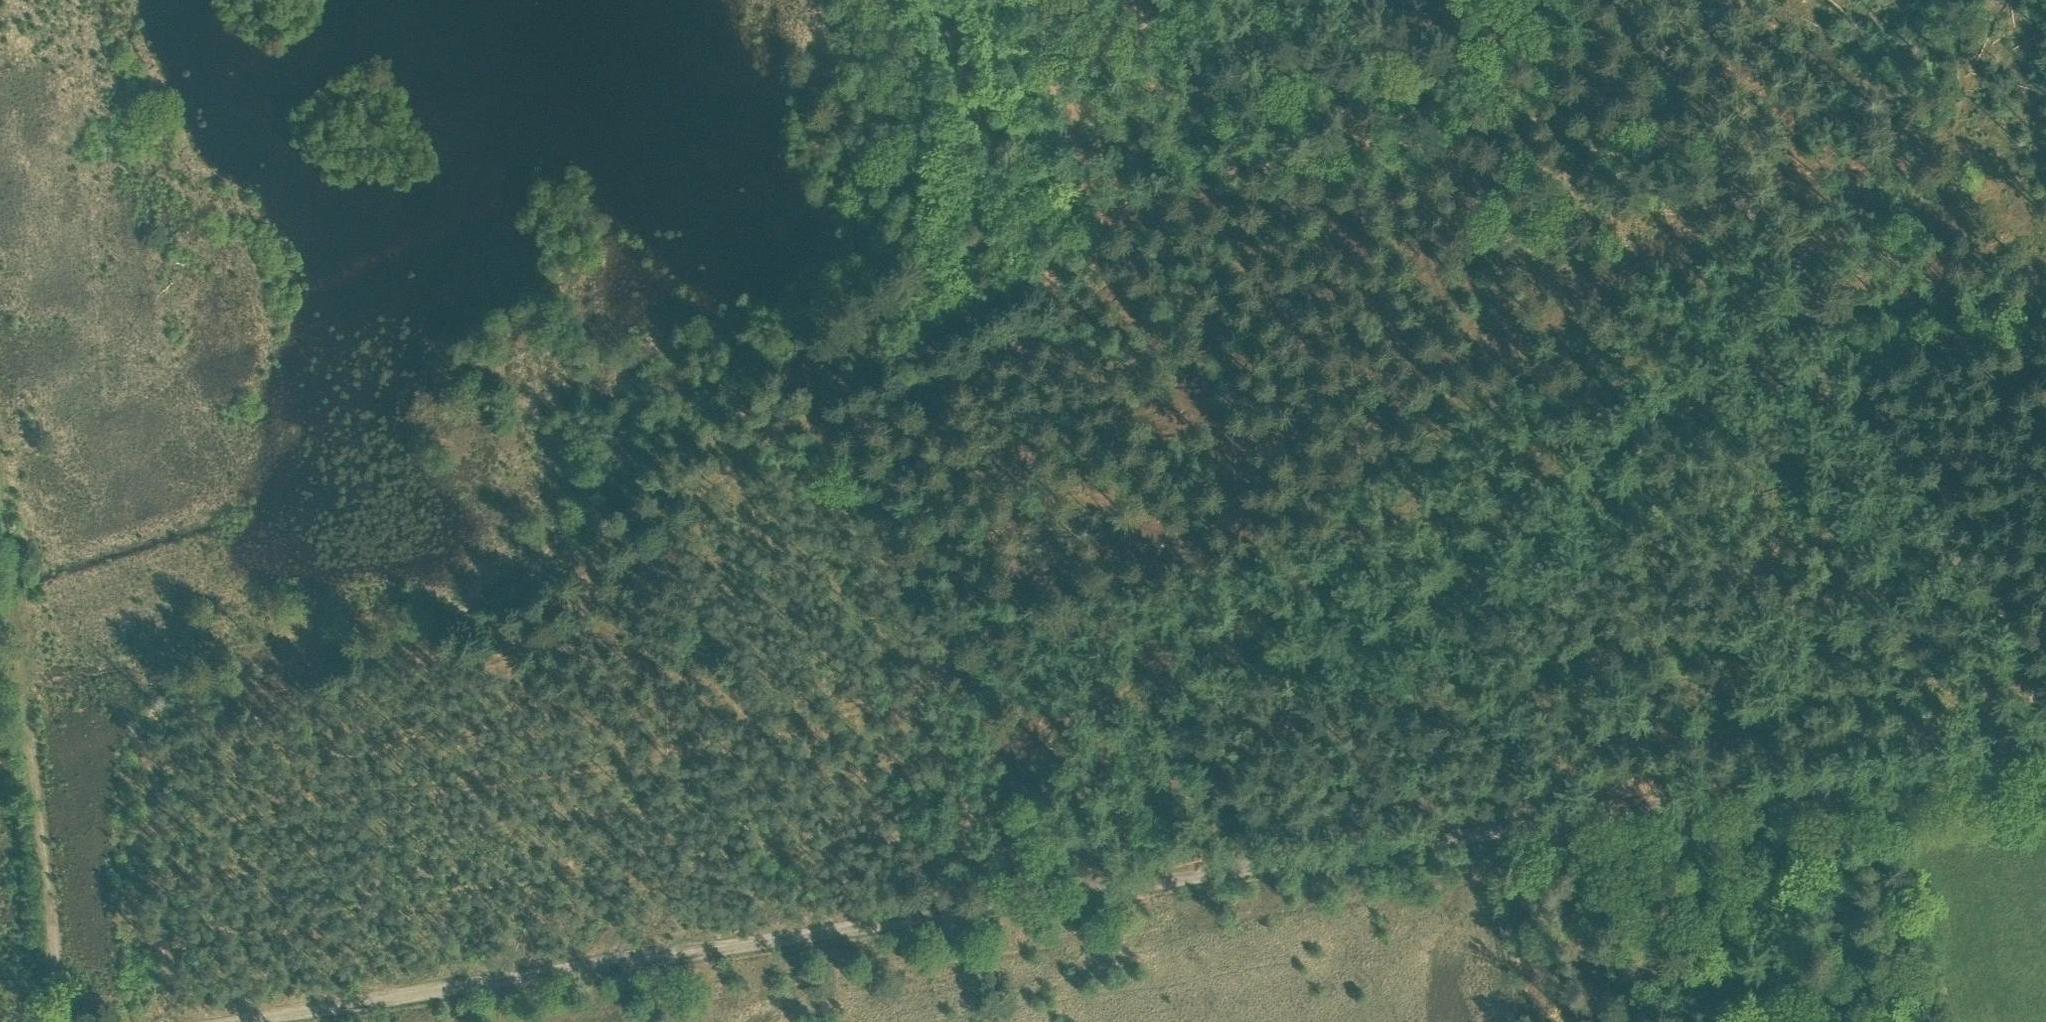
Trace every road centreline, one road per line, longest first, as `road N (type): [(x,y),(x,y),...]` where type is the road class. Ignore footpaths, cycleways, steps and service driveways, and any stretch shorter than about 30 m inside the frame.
road 1 (track): [(233,1021),(2045,749)]
road 2 (track): [(0,419),(50,680),(36,789),(66,1021)]

